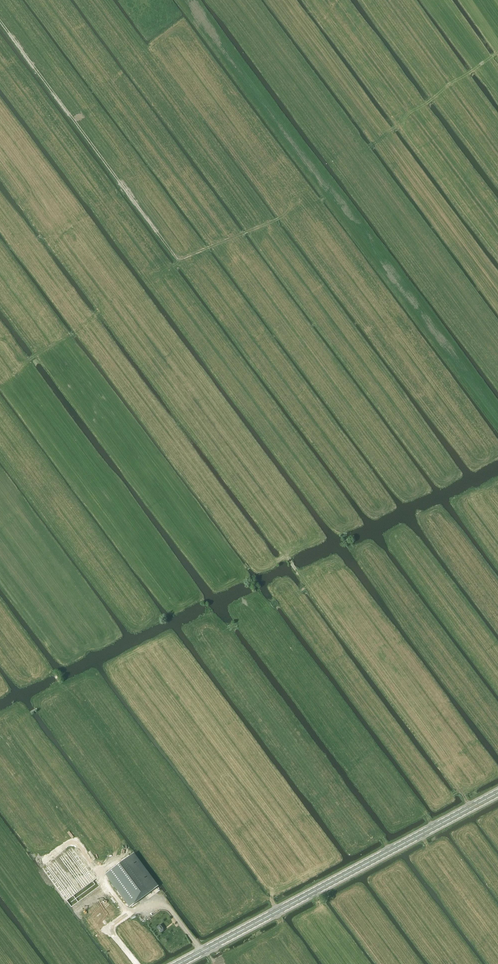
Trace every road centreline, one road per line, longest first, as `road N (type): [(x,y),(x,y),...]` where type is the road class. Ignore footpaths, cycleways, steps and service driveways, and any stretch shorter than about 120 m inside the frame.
road 1 (secondary): [(179,963),(497,794)]
road 2 (track): [(178,260),(0,21)]

